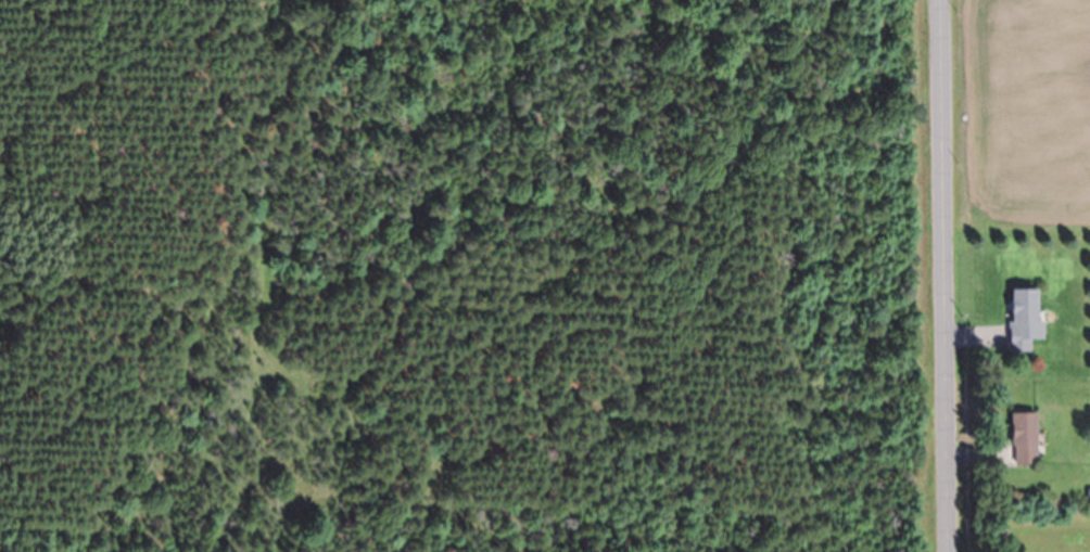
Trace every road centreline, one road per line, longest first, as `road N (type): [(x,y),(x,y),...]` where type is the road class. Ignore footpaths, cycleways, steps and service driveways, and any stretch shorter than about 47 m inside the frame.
road 1 (residential): [(945,551),(939,0)]

